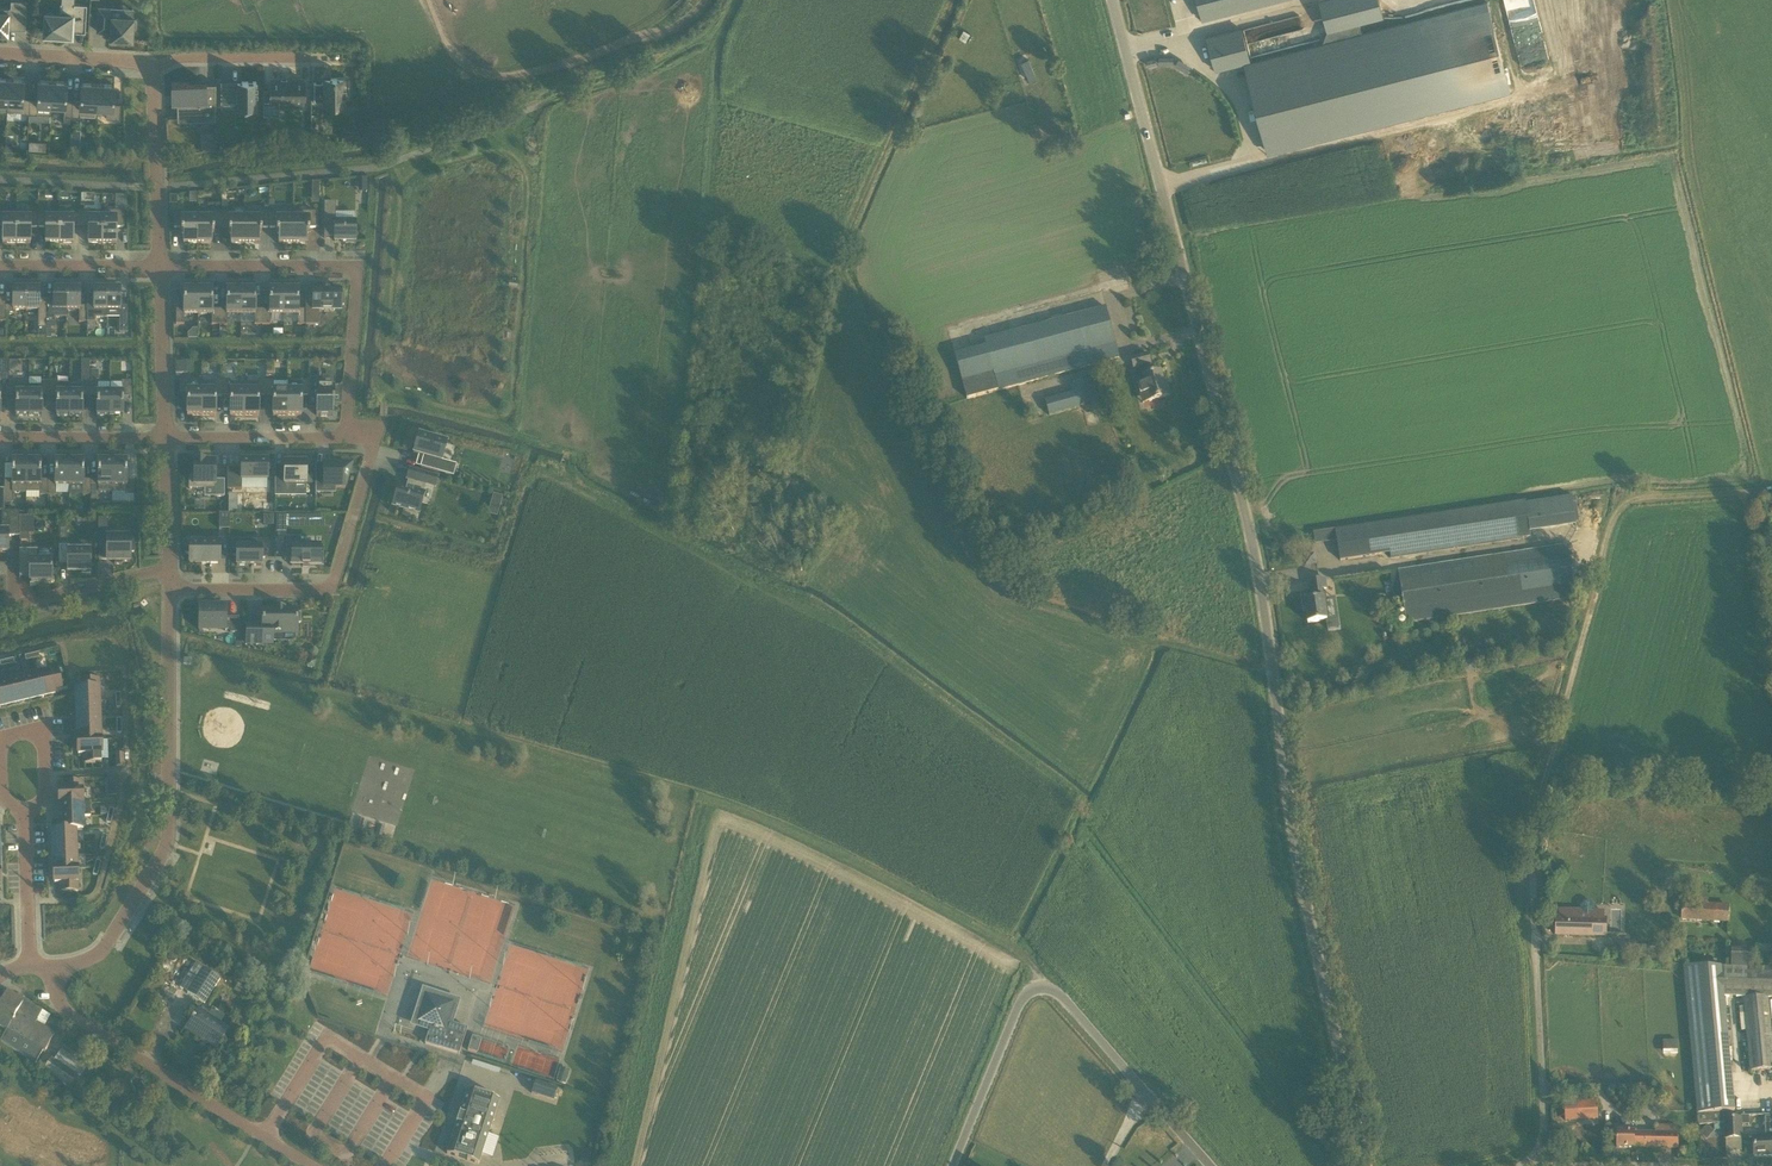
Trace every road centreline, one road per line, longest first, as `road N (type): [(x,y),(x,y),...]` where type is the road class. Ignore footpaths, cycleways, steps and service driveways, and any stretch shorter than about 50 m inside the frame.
road 1 (unclassified): [(1368,1165),(1304,877),(1259,557),(1112,0)]
road 2 (track): [(740,0),(720,51),(712,226),(841,276),(941,495),(1009,595),(1150,647),(1277,664)]
road 3 (unclassified): [(1537,1165),(1535,839),(1618,499)]
road 4 (residential): [(52,970),(108,945),(169,843),(170,590)]
road 5 (residential): [(344,434),(357,267),(160,266)]
road 6 (residential): [(170,590),(330,591),(371,447),(344,434)]
road 7 (residential): [(316,1165),(68,1015),(52,970)]
road 8 (unclassified): [(1212,1165),(1050,985)]
road 9 (unclassified): [(959,1165),(1022,1009),(1037,985),(1050,985)]
road 10 (residential): [(14,557),(19,601),(170,570)]
road 11 (residential): [(160,266),(155,125),(143,74)]
road 12 (track): [(555,100),(669,60),(727,22)]
road 13 (residential): [(344,434),(165,436)]
road 14 (residential): [(310,56),(180,56),(143,74)]
road 15 (residential): [(165,436),(160,266)]
road 16 (residential): [(165,436),(0,436)]
road 17 (residential): [(160,266),(0,266)]
road 18 (residential): [(22,810),(30,965)]
road 19 (track): [(1618,499),(1771,489)]
road 20 (residential): [(143,74),(128,58),(0,55)]
road 21 (residential): [(170,570),(165,436)]
road 22 (residential): [(3,739),(44,730),(45,793),(22,810)]

